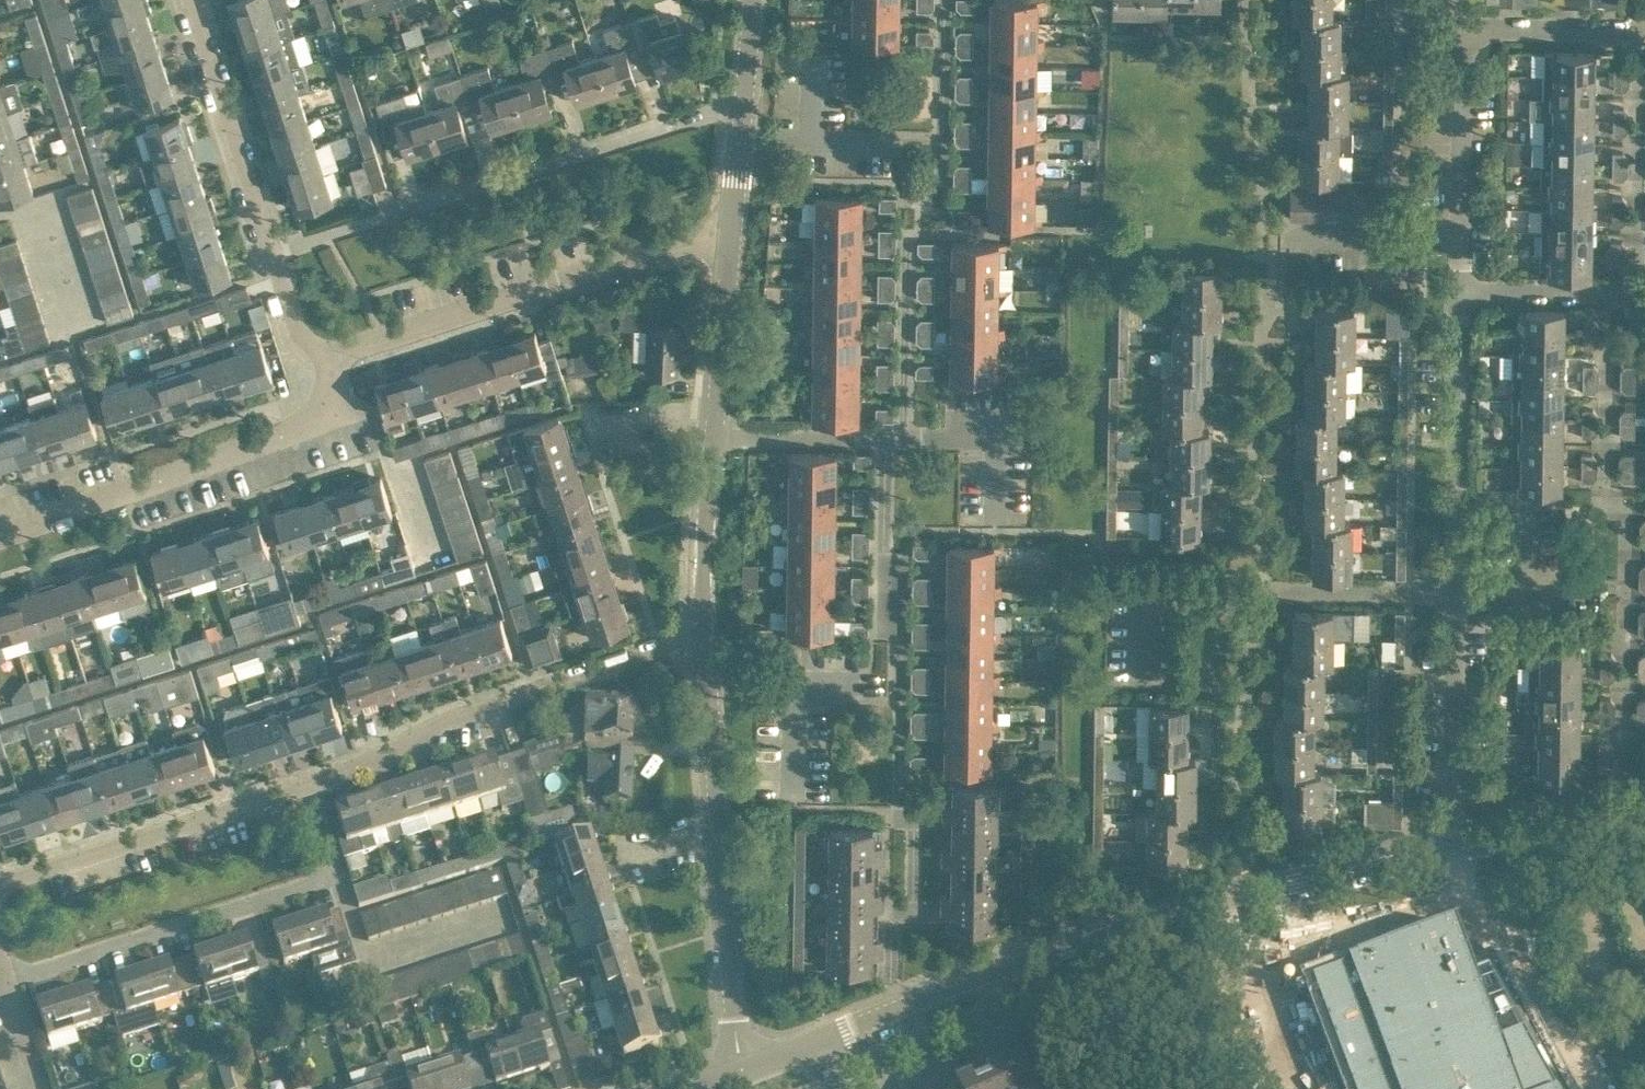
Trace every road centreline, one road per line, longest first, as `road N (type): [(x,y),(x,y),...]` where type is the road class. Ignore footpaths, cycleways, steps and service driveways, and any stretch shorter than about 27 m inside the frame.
road 1 (residential): [(825,1040),(991,969),(1454,842)]
road 2 (residential): [(6,981),(338,876),(309,786)]
road 3 (residential): [(741,1072),(704,635)]
road 4 (residential): [(309,786),(443,721),(704,635)]
road 5 (residential): [(330,355),(731,225)]
road 6 (residential): [(0,538),(304,427),(324,409),(330,355)]
road 7 (residential): [(330,355),(298,326),(193,0)]
road 8 (residential): [(0,884),(309,786)]
road 9 (residential): [(1458,587),(1460,292)]
road 10 (residential): [(1460,292),(1456,28)]
road 11 (residential): [(1454,842),(1458,587)]
road 12 (residential): [(1211,606),(1246,607),(1266,593),(1458,587)]
road 13 (residential): [(731,225),(754,0)]
road 14 (residential): [(711,437),(731,225)]
road 15 (residential): [(704,635),(711,437)]
road 16 (residential): [(1454,842),(1644,796)]
road 17 (residential): [(904,437),(711,437)]
road 18 (residential): [(1644,30),(1456,28)]
road 19 (residential): [(1644,297),(1460,292)]

